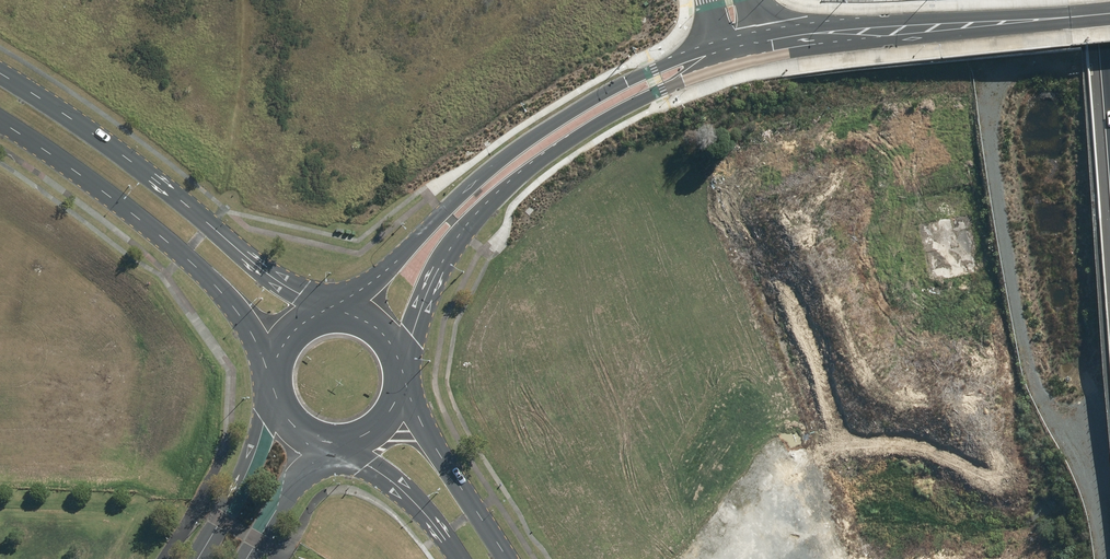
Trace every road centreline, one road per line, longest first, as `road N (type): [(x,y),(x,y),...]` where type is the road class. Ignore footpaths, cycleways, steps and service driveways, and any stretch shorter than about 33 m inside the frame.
road 1 (secondary): [(335,310),(528,138),(625,83),(714,59)]
road 2 (secondary): [(714,59),(597,122),(483,212),(434,279),(403,368)]
road 3 (secondary): [(0,70),(323,310)]
road 4 (secondary): [(271,379),(237,312),(154,227),(0,119)]
road 5 (secondary): [(1109,13),(765,46)]
road 6 (secondary): [(404,383),(507,558)]
road 7 (tertiary): [(200,558),(245,478),(274,393)]
road 8 (secondary): [(458,558),(410,498),(343,443)]
road 9 (tertiary): [(333,443),(247,558)]

